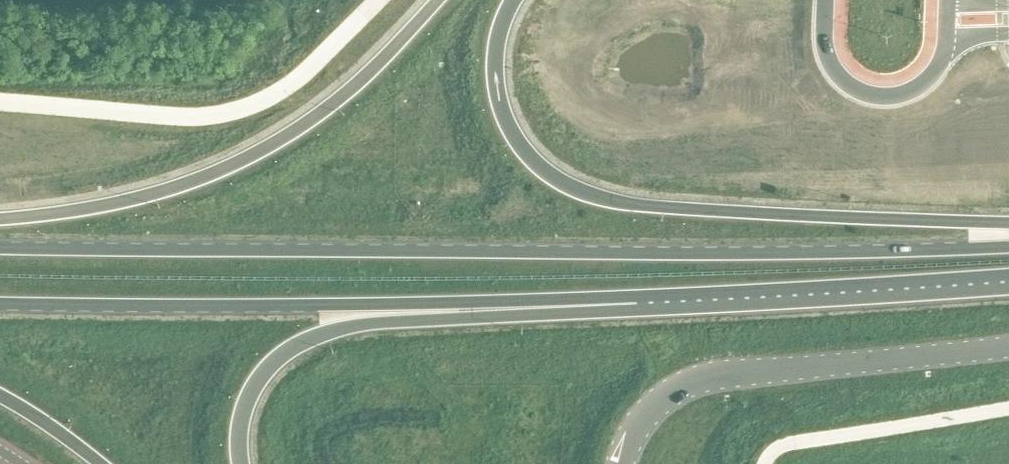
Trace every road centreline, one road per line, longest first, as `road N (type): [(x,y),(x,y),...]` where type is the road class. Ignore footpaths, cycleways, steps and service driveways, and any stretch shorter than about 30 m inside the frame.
road 1 (trunk): [(1008,246),(699,253),(0,247)]
road 2 (trunk): [(1008,225),(596,196),(528,157),(501,117),(490,60),(511,0)]
road 3 (trunk): [(0,303),(528,298)]
road 4 (trunk): [(437,0),(332,100),(220,169),(87,209),(0,218)]
road 5 (trunk): [(528,298),(1008,274)]
road 6 (unclassified): [(621,463),(642,420),(672,392),(707,377),(1008,347)]
road 7 (trunk): [(240,463),(243,405),(255,381),(302,341),(342,327),(528,298)]
road 8 (primary): [(823,0),(826,58),(840,80),(865,94),(913,88),(934,68),(945,35)]
road 9 (trunk): [(0,393),(102,463)]

